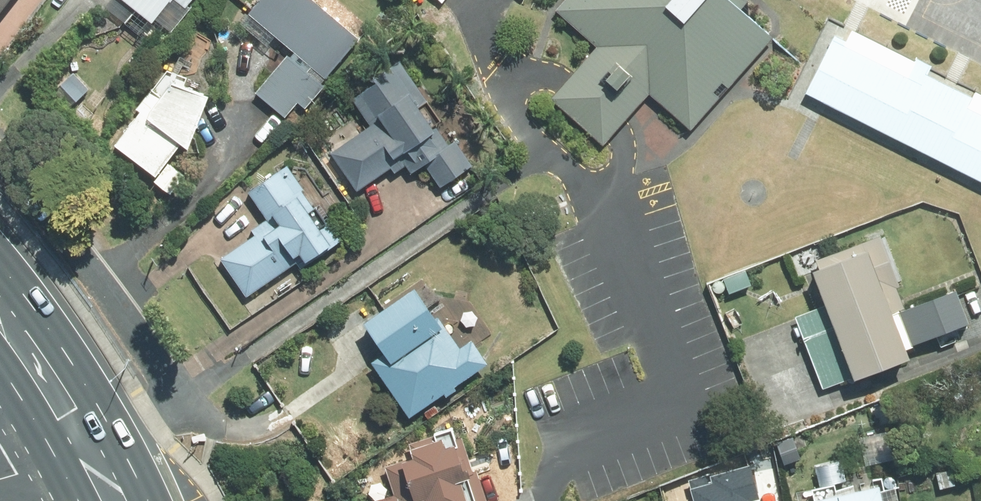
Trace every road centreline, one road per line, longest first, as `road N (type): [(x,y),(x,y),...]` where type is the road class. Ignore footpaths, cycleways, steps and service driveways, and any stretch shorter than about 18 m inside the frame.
road 1 (primary): [(109,500),(0,318)]

